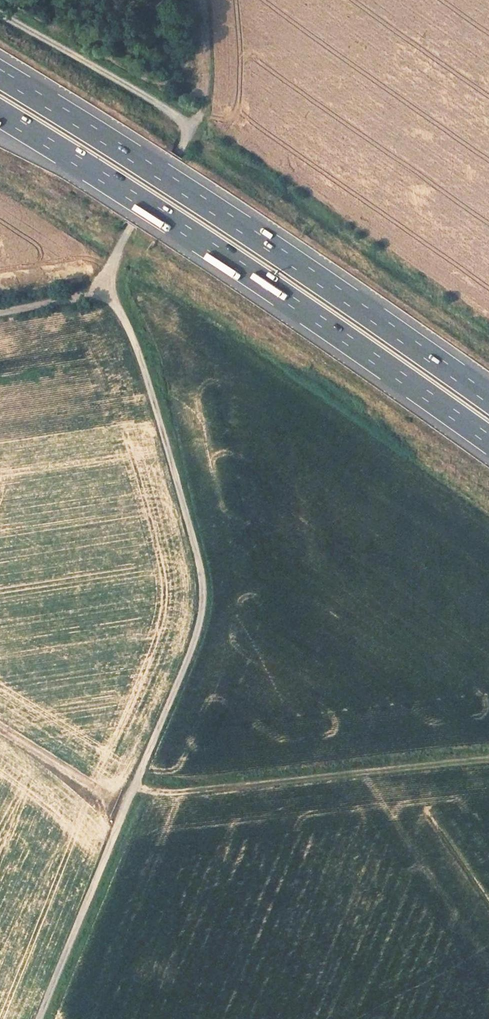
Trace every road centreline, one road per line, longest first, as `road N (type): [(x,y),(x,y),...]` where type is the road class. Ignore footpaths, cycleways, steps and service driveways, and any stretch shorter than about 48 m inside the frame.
road 1 (unclassified): [(106,285),(143,367),(197,552),(201,616),(40,1018)]
road 2 (motorway): [(0,115),(287,298),(488,439)]
road 3 (motorway): [(488,395),(187,188),(0,71)]
road 4 (track): [(134,787),(181,793),(488,755)]
road 5 (unclassified): [(128,229),(181,149),(179,117),(0,11)]

